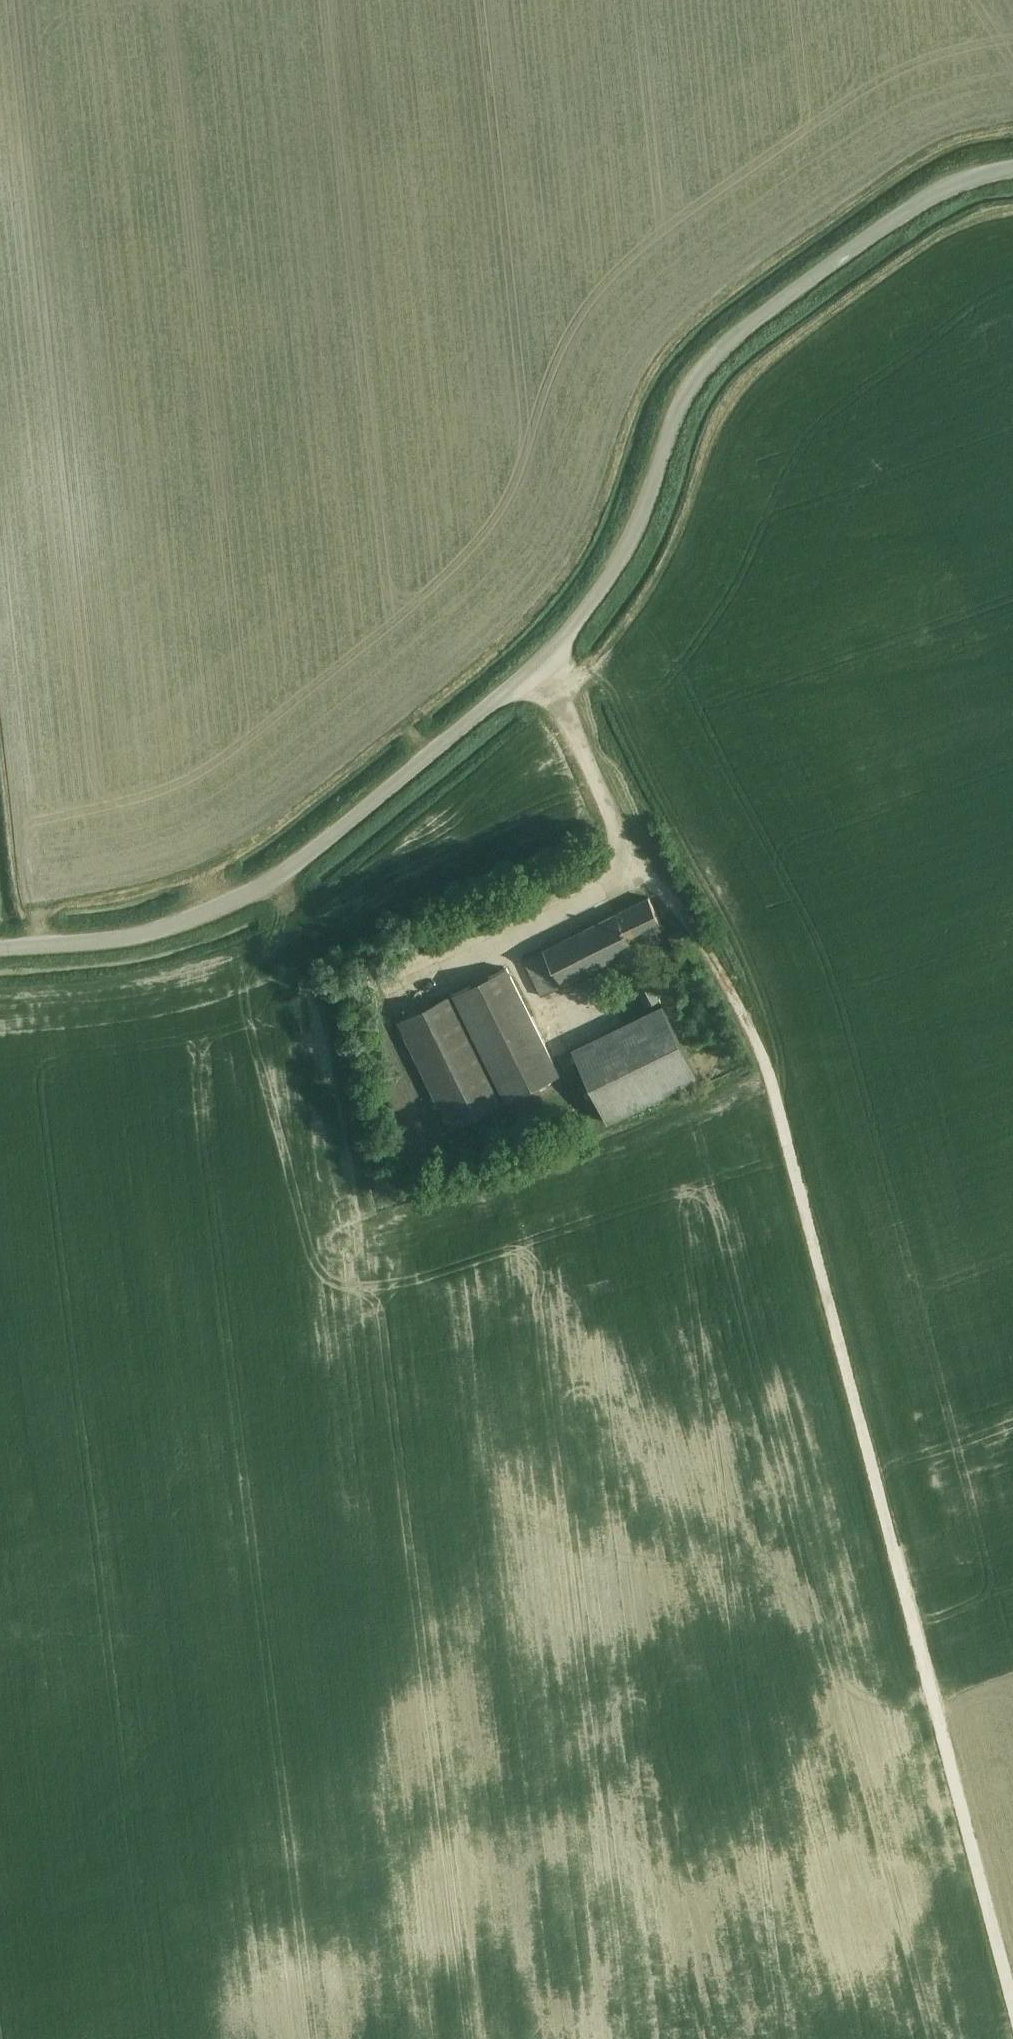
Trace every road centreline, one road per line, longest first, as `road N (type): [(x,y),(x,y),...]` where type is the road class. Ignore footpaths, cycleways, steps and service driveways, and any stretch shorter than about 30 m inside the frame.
road 1 (unclassified): [(0,949),(146,936),(240,903),(339,840),(552,664),(629,556),(680,406),(725,346),(910,216),(966,183),(1012,171)]

